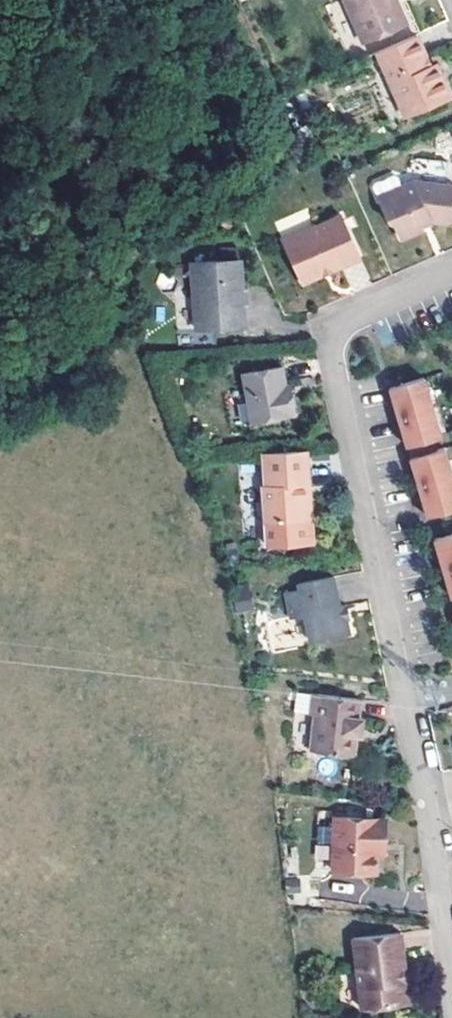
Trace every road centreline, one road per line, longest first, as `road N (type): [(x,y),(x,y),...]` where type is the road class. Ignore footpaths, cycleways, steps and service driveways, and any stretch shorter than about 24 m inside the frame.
road 1 (residential): [(451,983),(433,831),(326,331),(451,275)]

